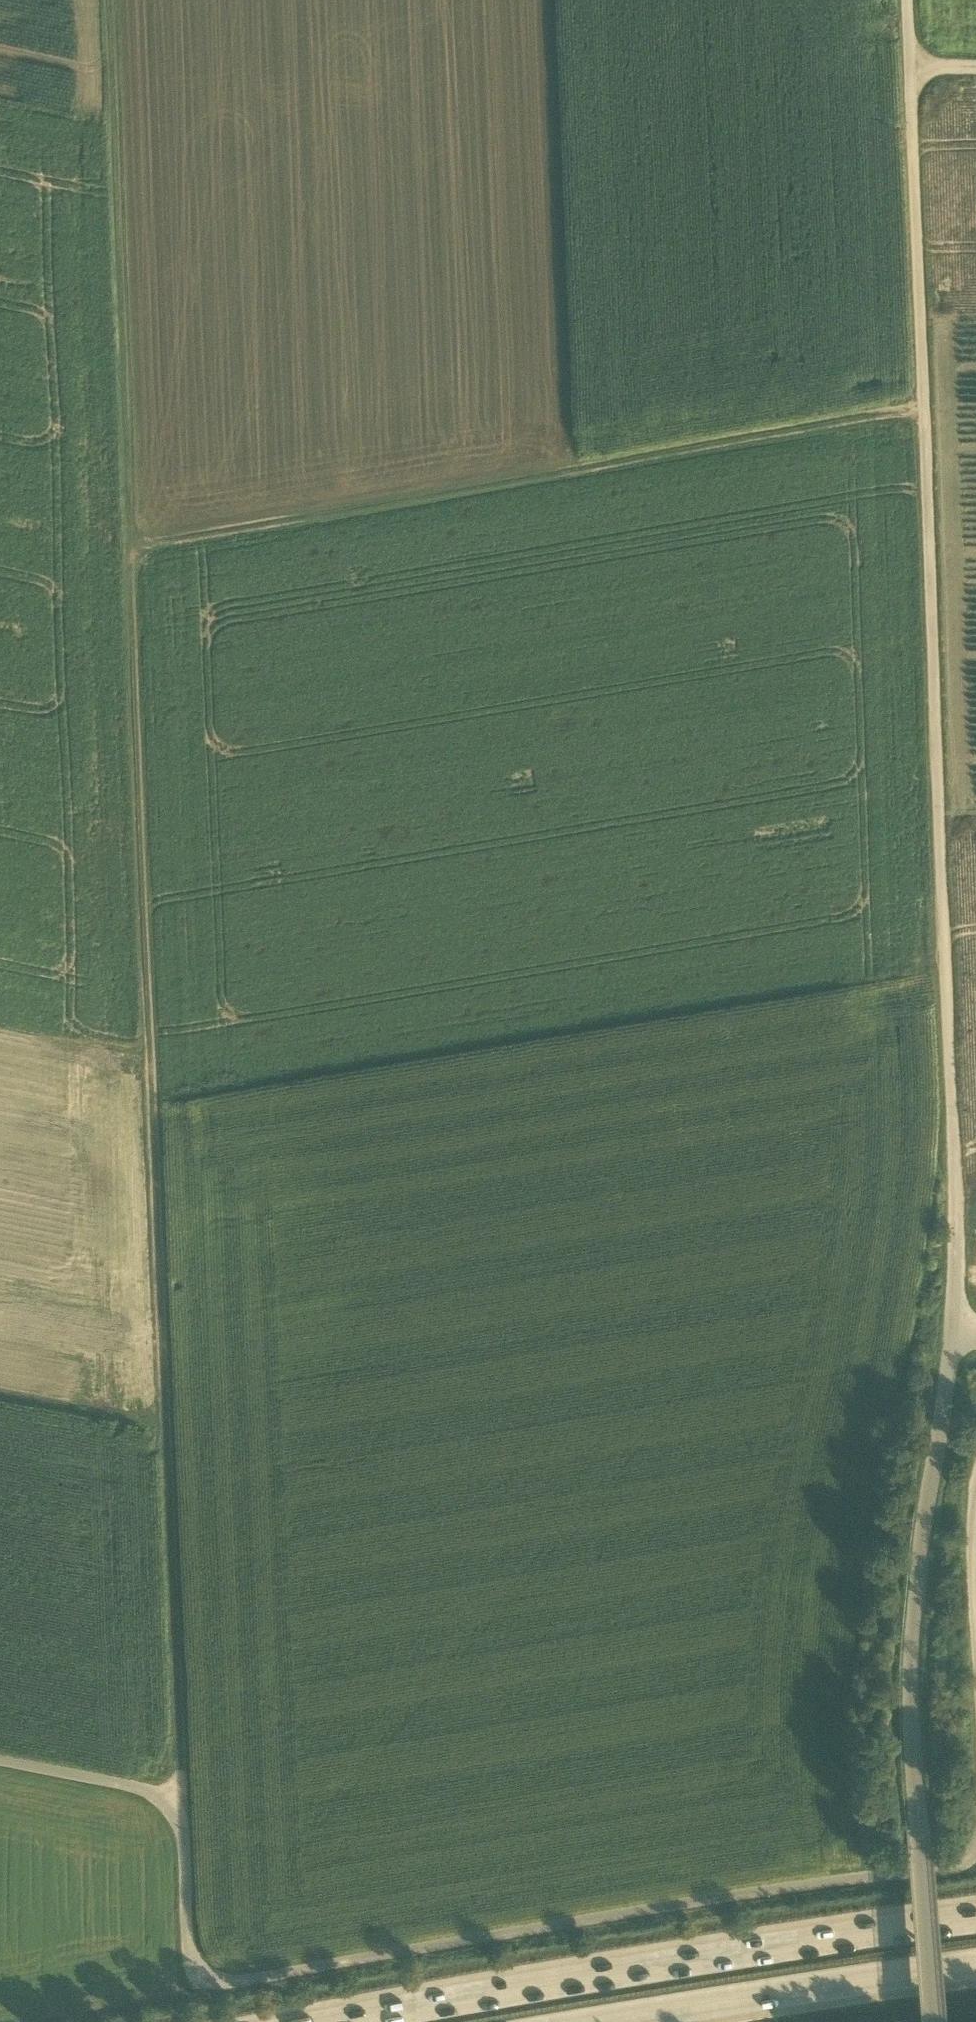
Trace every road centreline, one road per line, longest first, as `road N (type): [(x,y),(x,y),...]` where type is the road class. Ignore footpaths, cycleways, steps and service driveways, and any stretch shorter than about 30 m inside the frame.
road 1 (track): [(952,1325),(958,1210),(909,0)]
road 2 (track): [(975,1849),(944,1870),(689,1903),(189,1984),(181,1797),(0,1760)]
road 3 (track): [(952,1325),(923,1531),(909,1706),(934,2021)]
road 4 (motorway): [(975,1920),(347,2021)]
road 5 (motorway): [(611,2021),(975,1966)]

